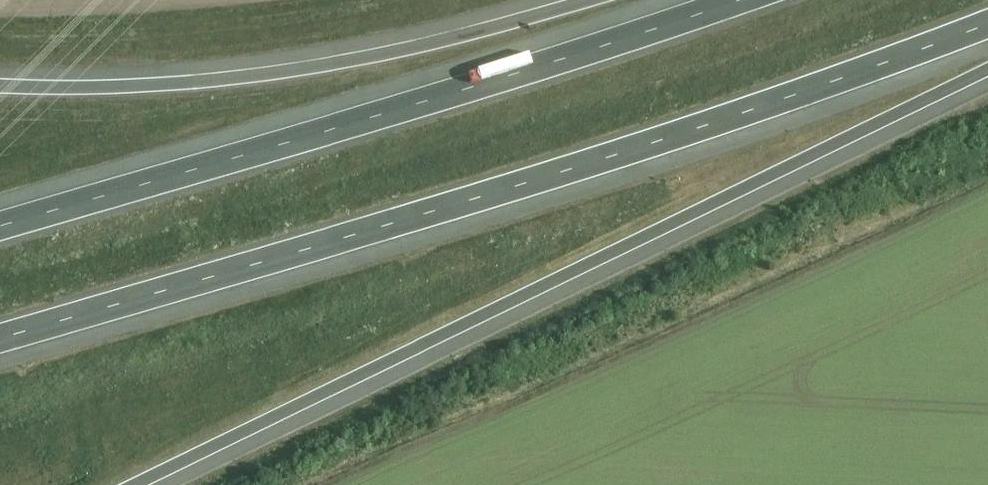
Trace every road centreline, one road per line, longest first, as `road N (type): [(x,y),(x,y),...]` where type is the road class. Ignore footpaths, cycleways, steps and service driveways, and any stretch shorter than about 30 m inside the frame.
road 1 (motorway): [(0,338),(525,185),(987,24)]
road 2 (motorway): [(134,484),(987,73)]
road 3 (motorway): [(742,0),(0,227)]
road 4 (motorway): [(587,0),(410,49),(276,74),(0,87)]

